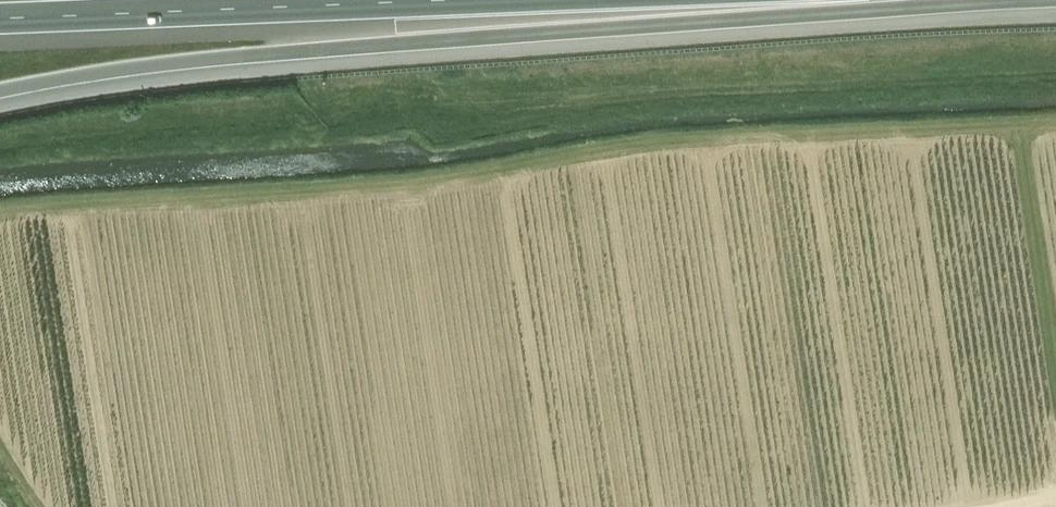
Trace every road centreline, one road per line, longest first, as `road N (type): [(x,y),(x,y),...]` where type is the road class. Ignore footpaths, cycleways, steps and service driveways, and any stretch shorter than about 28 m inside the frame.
road 1 (motorway): [(0,94),(149,66),(789,0)]
road 2 (motorway): [(0,19),(454,0)]

